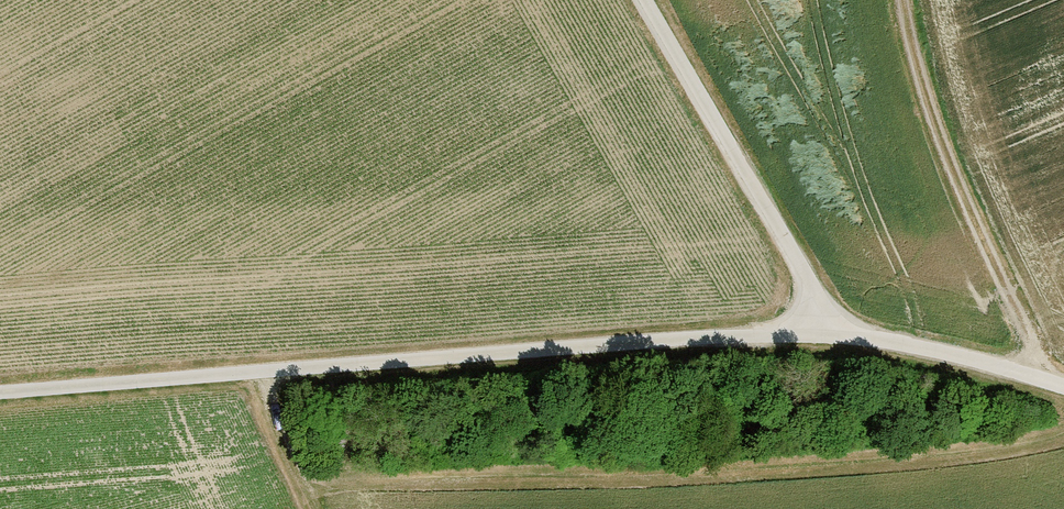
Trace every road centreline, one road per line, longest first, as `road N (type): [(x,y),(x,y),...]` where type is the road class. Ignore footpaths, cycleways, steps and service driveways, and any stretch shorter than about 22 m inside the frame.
road 1 (unclassified): [(1063,387),(833,330),(0,389)]
road 2 (track): [(1041,379),(937,126),(903,0)]
road 3 (track): [(303,508),(233,370)]

